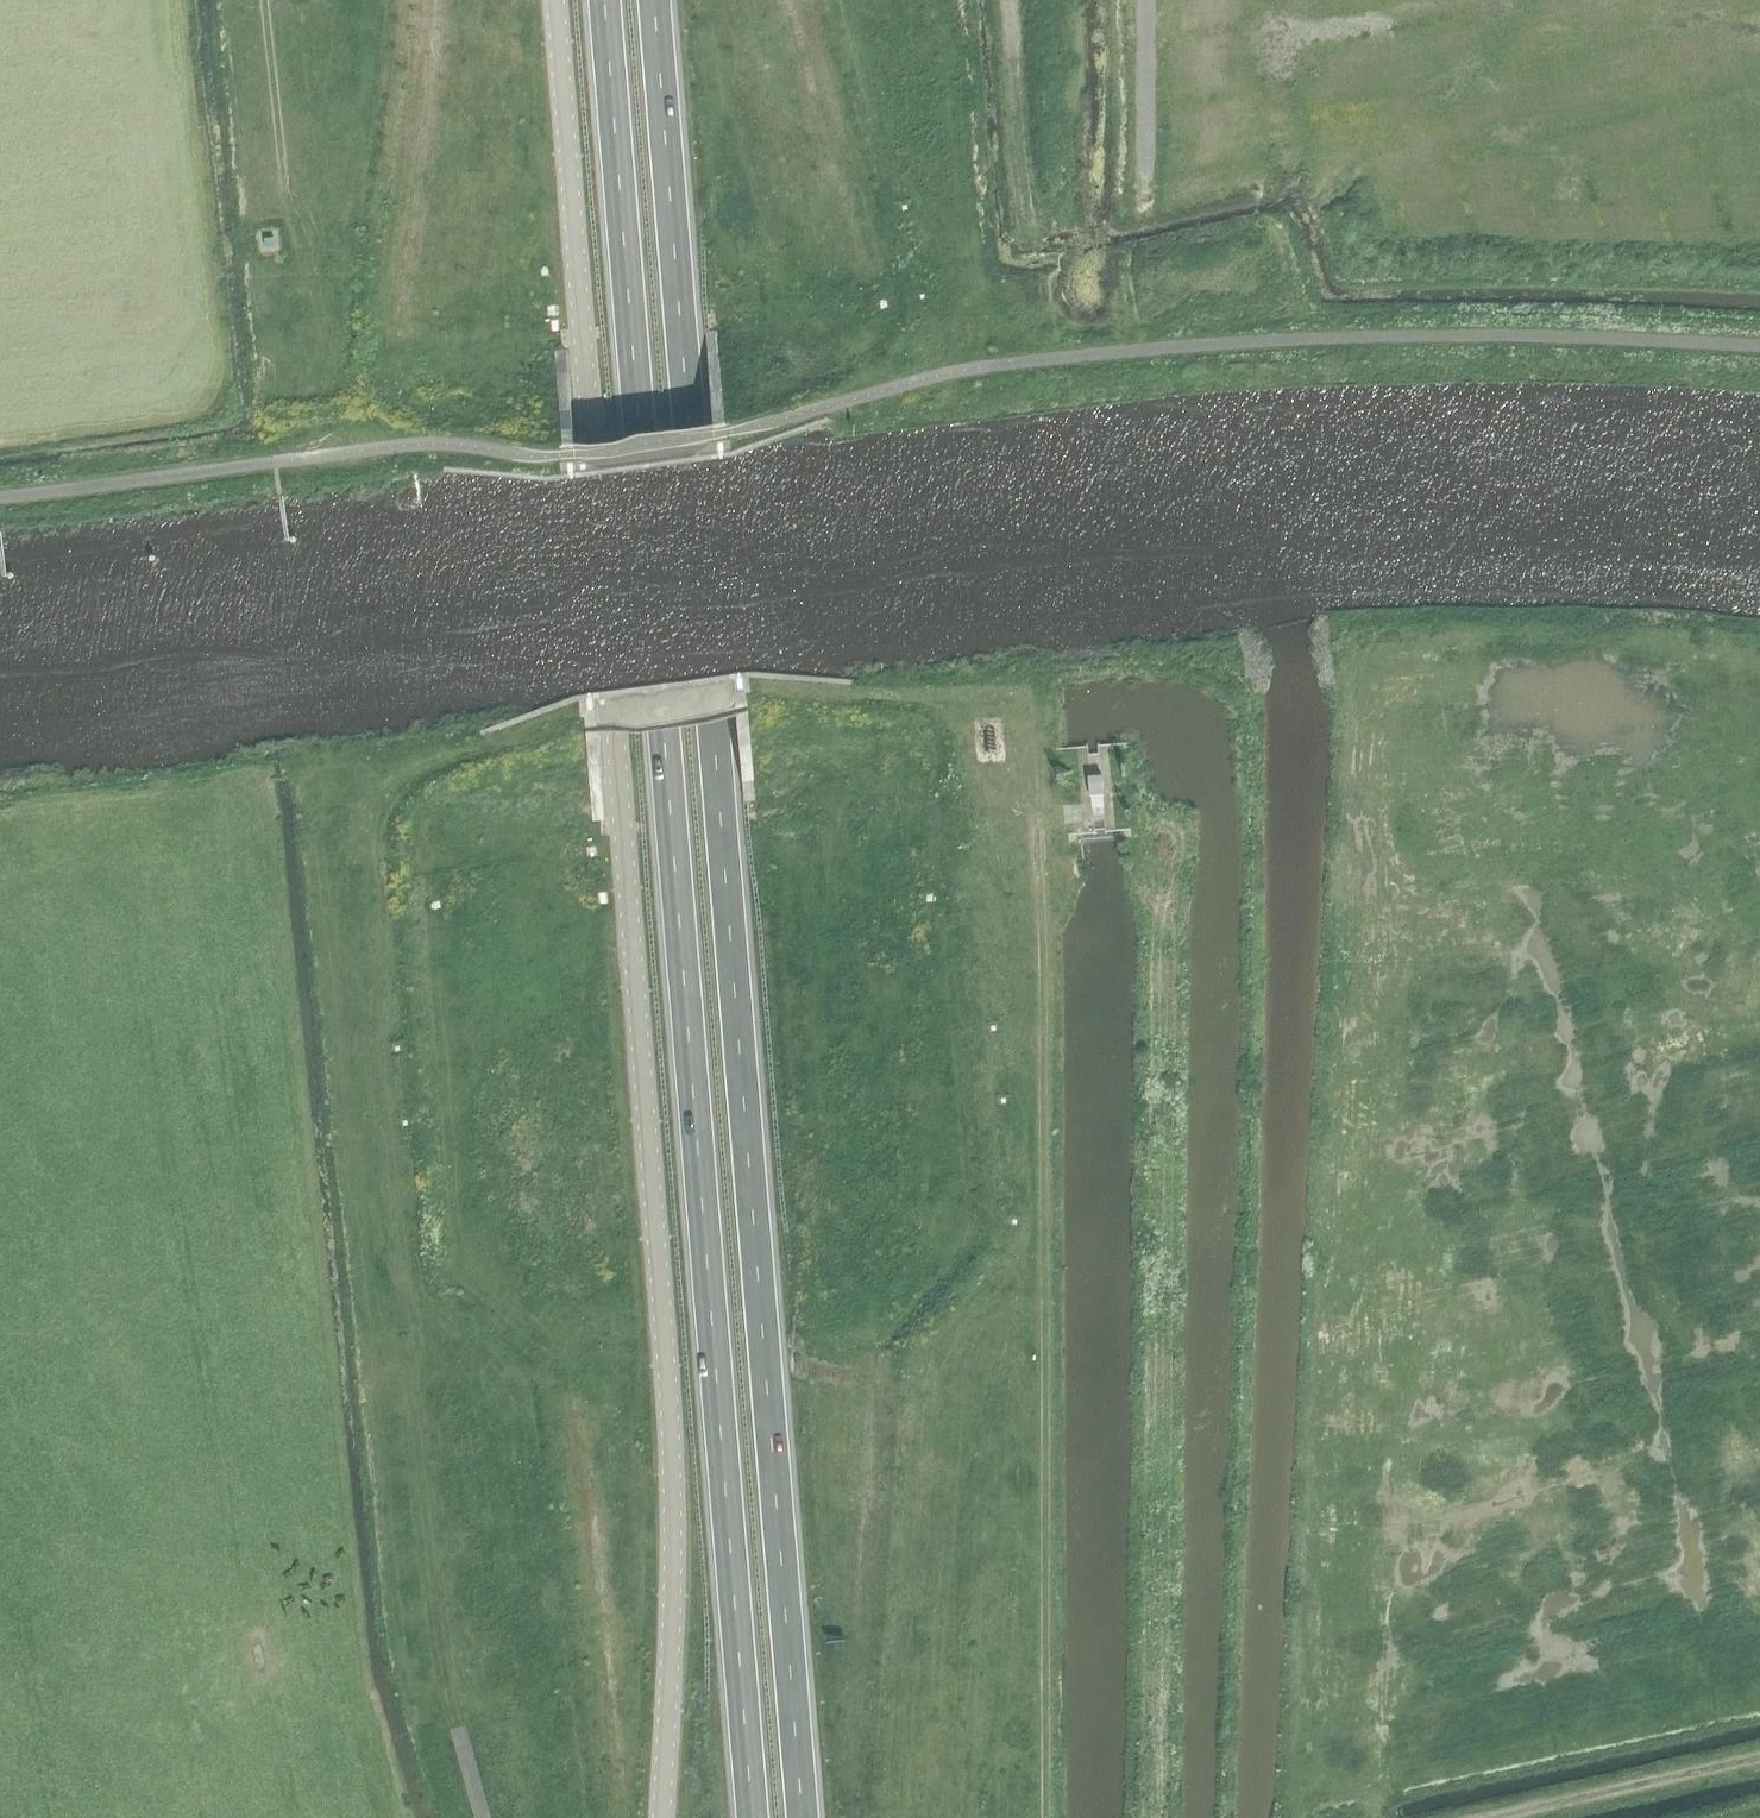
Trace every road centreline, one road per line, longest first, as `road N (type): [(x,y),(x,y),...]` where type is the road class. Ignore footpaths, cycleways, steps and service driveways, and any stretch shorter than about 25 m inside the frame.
road 1 (trunk): [(604,0),(707,1331),(754,1817)]
road 2 (trunk): [(803,1817),(655,0)]
road 3 (unclassified): [(553,0),(666,1351),(673,1525),(661,1817)]
road 4 (track): [(1045,1817),(1041,880),(1023,697),(761,696)]
road 5 (track): [(484,1817),(445,1668),(389,1173),(360,853),(378,800)]
road 6 (unclassified): [(0,497),(443,443),(561,455)]
road 7 (track): [(1759,1758),(1497,1817)]
road 8 (track): [(1144,185),(1144,0)]
road 9 (track): [(264,0),(284,183)]

